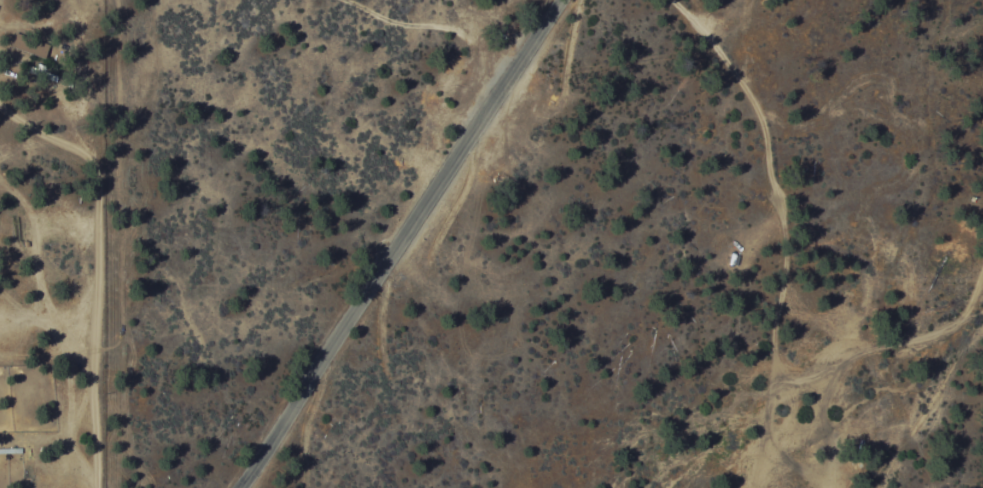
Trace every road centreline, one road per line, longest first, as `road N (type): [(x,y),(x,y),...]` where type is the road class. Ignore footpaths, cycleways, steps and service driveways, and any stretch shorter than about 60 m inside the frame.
road 1 (residential): [(244,487),(563,0)]
road 2 (track): [(756,487),(792,422),(771,341),(789,210),(734,70),(670,0)]
road 3 (track): [(344,0),(386,18),(453,28),(512,79)]

